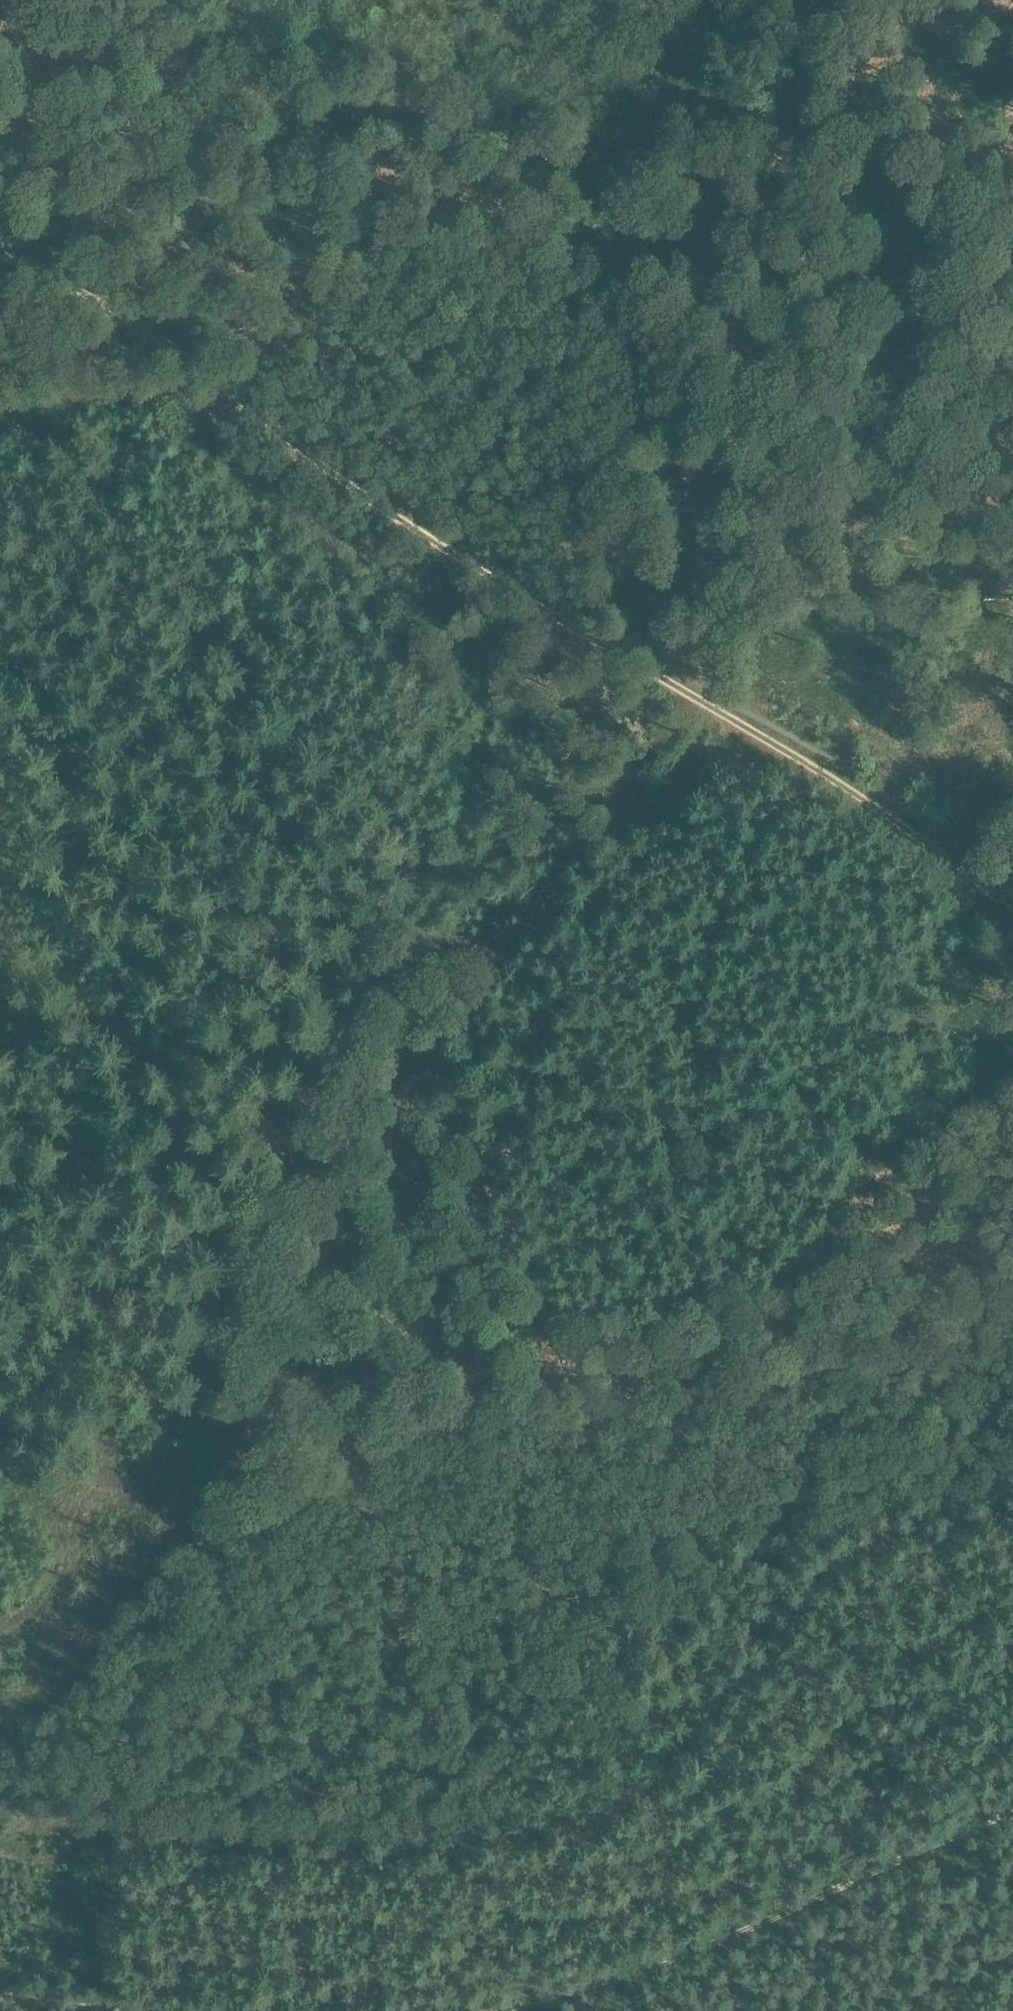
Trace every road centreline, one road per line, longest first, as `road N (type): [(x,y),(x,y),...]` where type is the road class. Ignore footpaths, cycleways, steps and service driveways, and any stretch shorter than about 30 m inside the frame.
road 1 (track): [(1012,893),(398,514),(183,355),(0,237)]
road 2 (track): [(509,2010),(681,1959),(1012,1828)]

